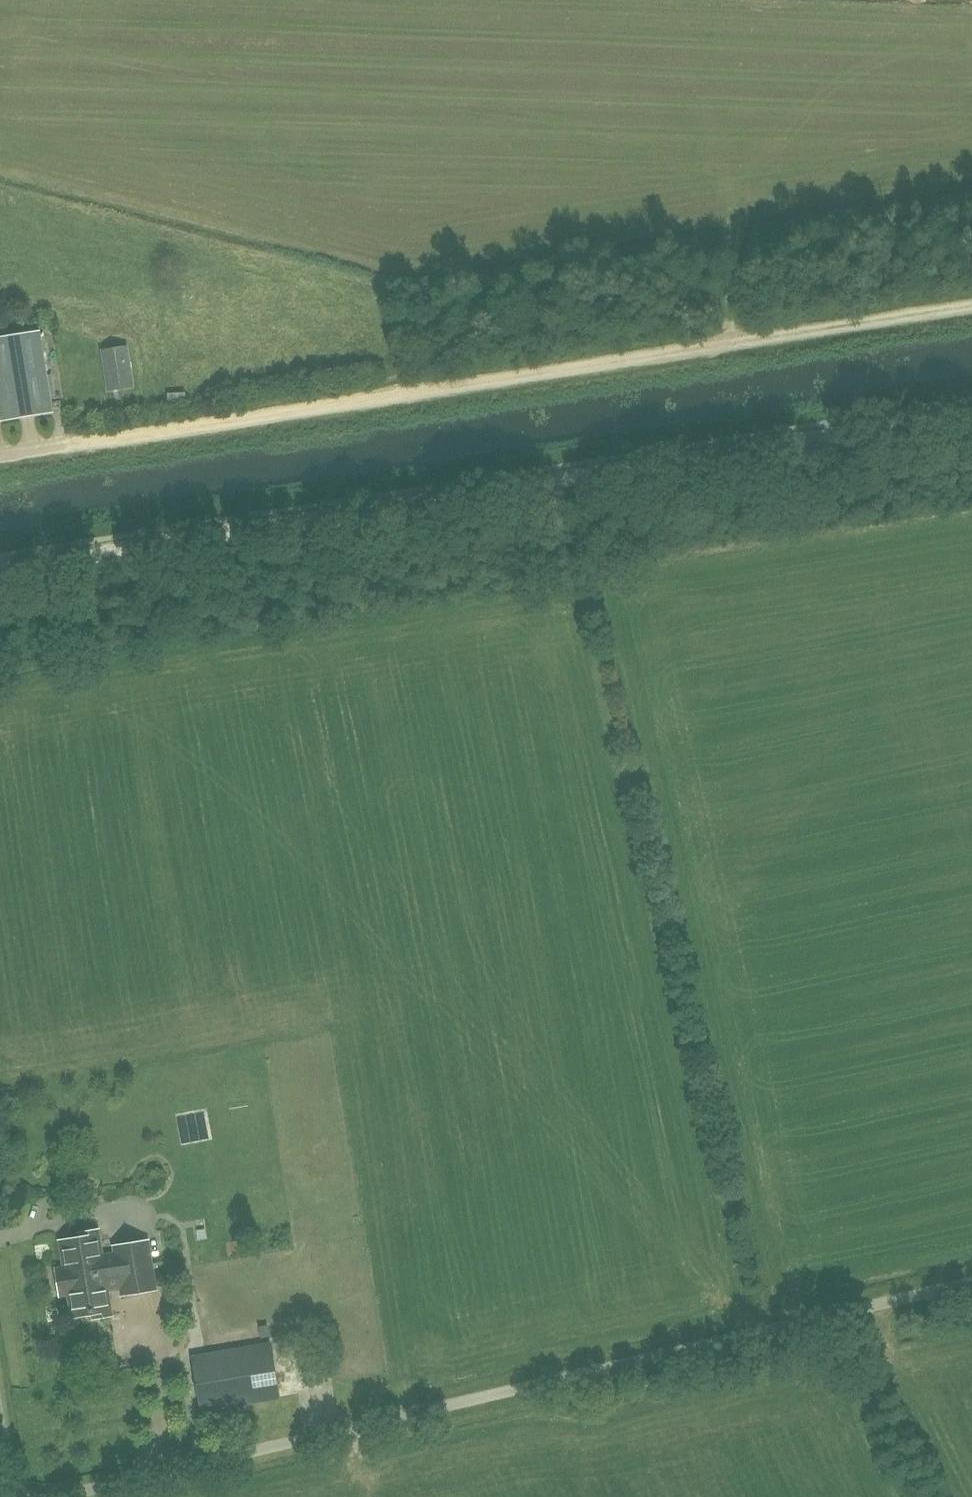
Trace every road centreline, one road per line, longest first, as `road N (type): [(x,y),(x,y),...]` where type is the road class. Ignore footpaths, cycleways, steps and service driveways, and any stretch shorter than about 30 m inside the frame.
road 1 (track): [(0,571),(971,414)]
road 2 (unclassified): [(65,1496),(971,1283)]
road 3 (track): [(68,446),(971,303)]

